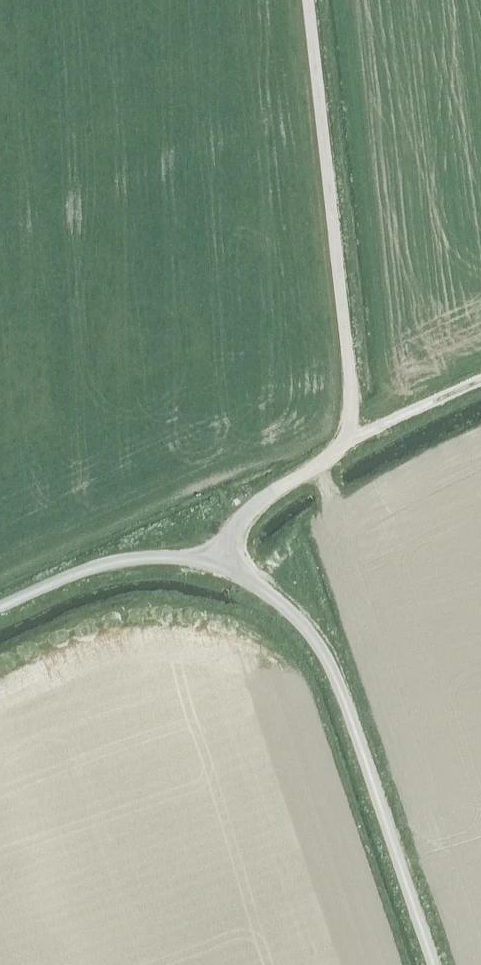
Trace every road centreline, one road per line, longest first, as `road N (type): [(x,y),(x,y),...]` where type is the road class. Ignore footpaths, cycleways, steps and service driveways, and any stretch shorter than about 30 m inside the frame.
road 1 (unclassified): [(432,964),(336,680),(307,631),(274,598),(217,567),(154,558),(93,567),(0,608)]

